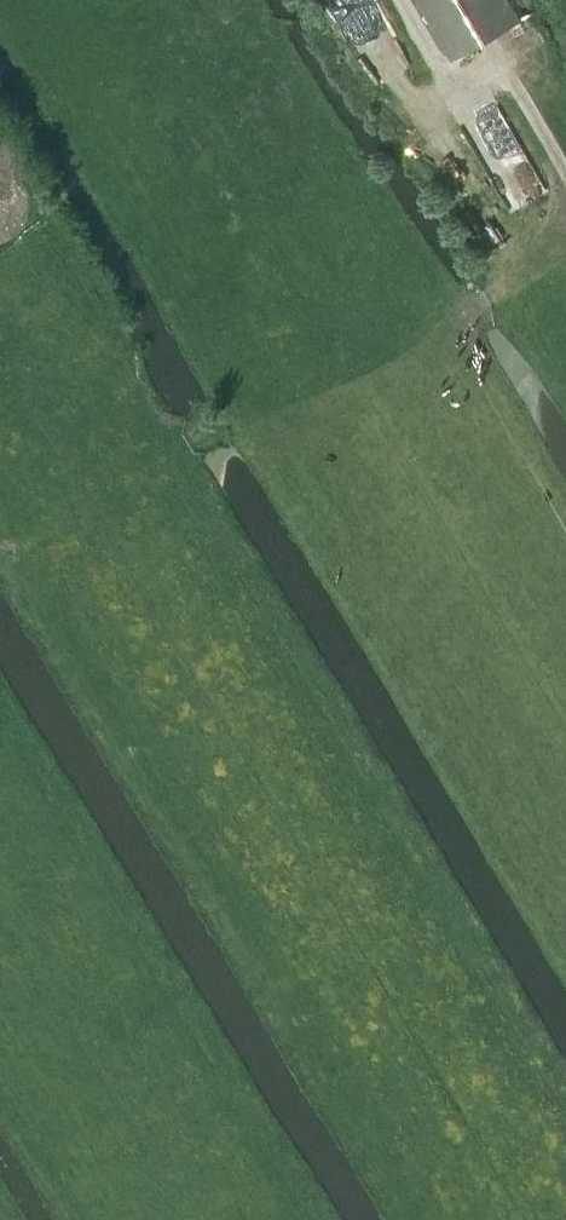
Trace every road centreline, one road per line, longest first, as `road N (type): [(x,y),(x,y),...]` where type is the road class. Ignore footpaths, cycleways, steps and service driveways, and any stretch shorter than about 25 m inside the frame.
road 1 (track): [(401,0),(441,73),(502,70),(565,178)]

